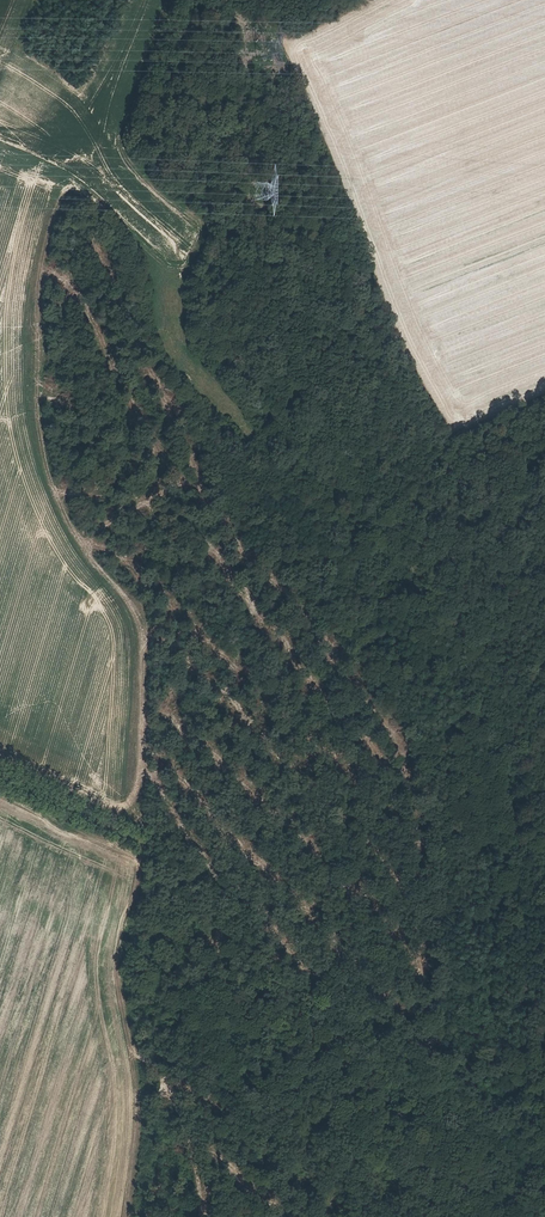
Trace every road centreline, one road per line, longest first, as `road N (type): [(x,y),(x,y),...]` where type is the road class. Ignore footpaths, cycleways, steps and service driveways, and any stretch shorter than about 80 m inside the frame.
road 1 (track): [(135,821),(0,760)]

